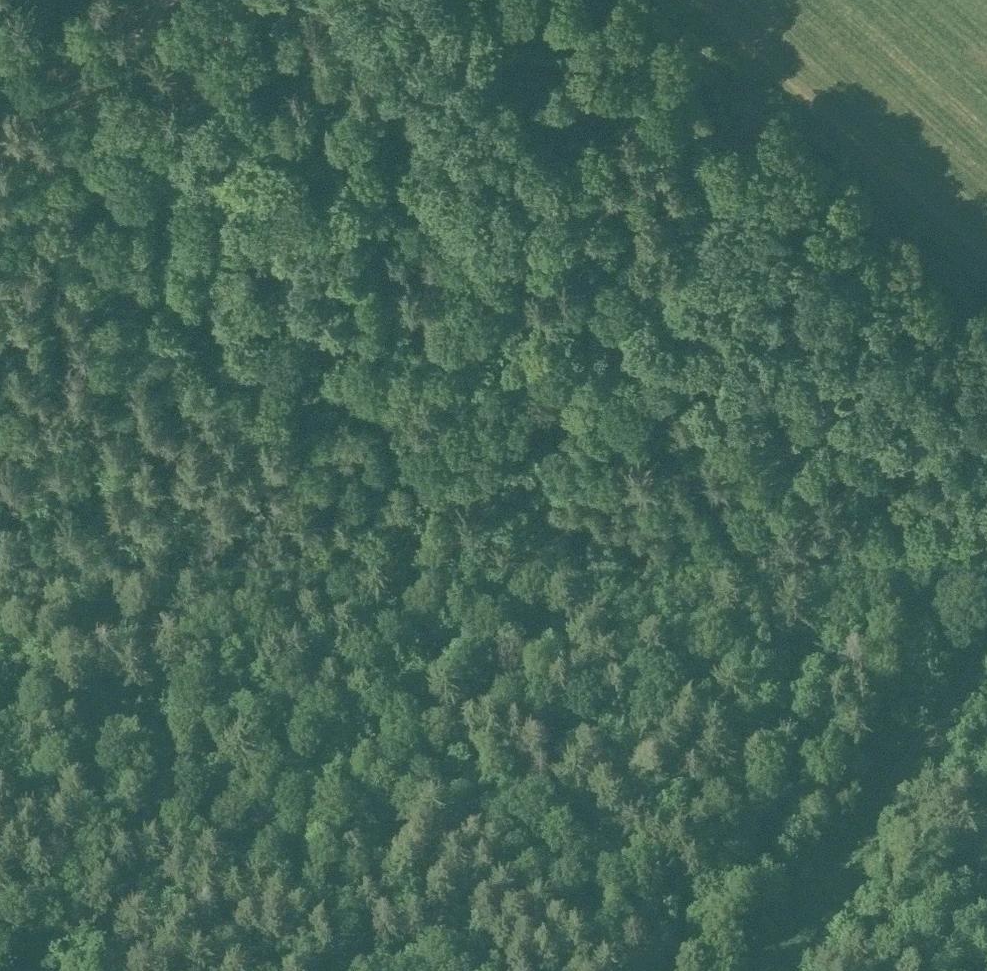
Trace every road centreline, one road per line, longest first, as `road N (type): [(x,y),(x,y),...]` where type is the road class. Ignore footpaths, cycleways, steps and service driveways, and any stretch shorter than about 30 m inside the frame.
road 1 (track): [(986,645),(754,970)]
road 2 (track): [(0,191),(174,0)]

